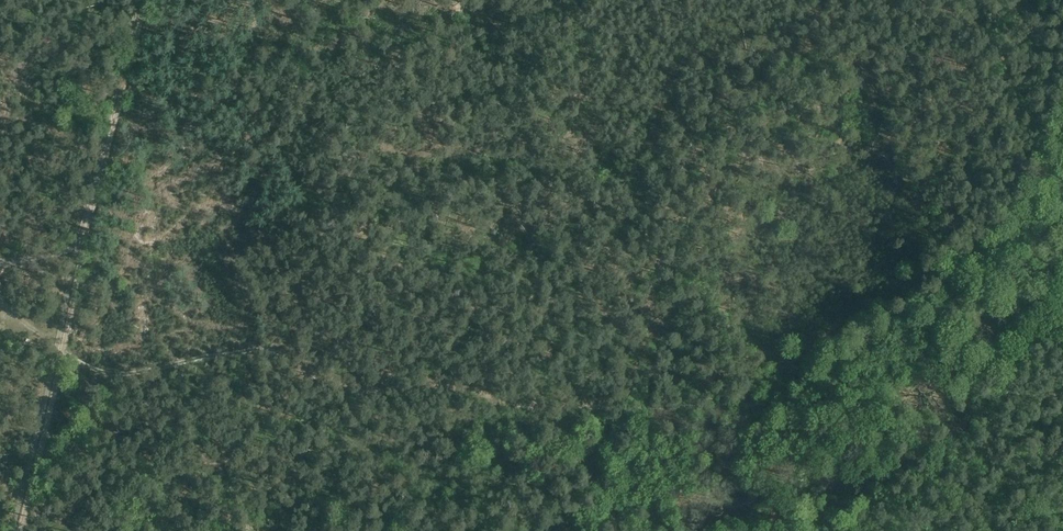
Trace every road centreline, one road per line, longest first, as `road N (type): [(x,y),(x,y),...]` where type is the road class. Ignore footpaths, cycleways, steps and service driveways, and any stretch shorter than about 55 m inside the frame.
road 1 (track): [(613,407),(552,411),(442,386),(339,387),(262,349),(114,374),(63,349)]
road 2 (track): [(144,0),(63,349)]
road 3 (track): [(1062,215),(1006,278),(843,409)]
road 4 (track): [(63,349),(20,530)]
road 5 (track): [(790,404),(613,407)]
road 6 (track): [(843,409),(802,468),(801,530)]

